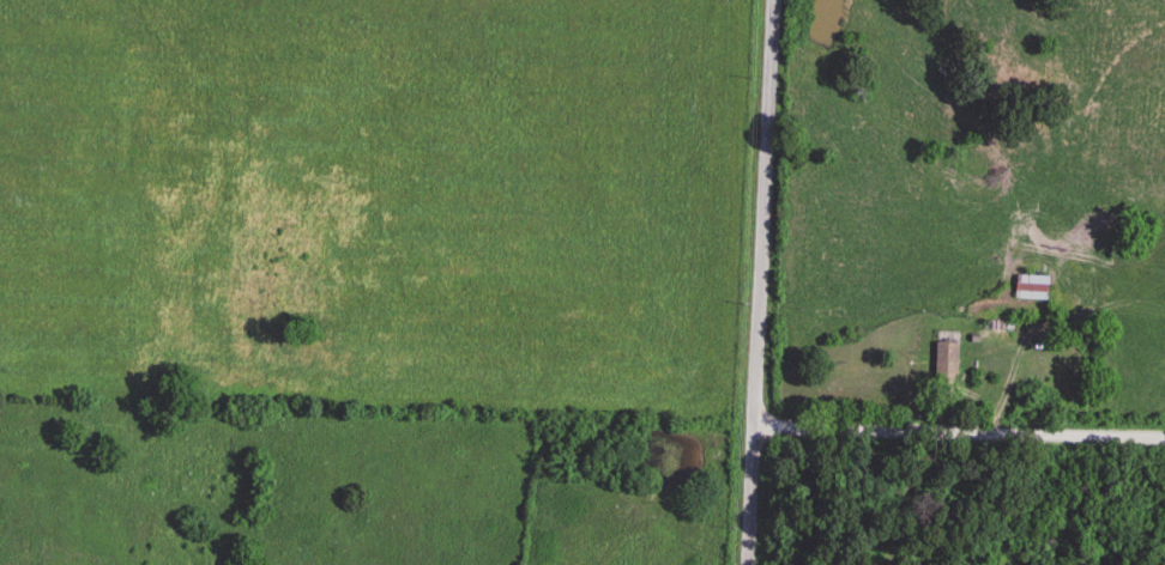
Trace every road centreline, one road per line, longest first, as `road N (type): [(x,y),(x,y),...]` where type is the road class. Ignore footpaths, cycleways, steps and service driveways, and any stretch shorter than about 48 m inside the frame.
road 1 (residential): [(752,564),(778,0)]
road 2 (residential): [(1164,443),(759,436)]

